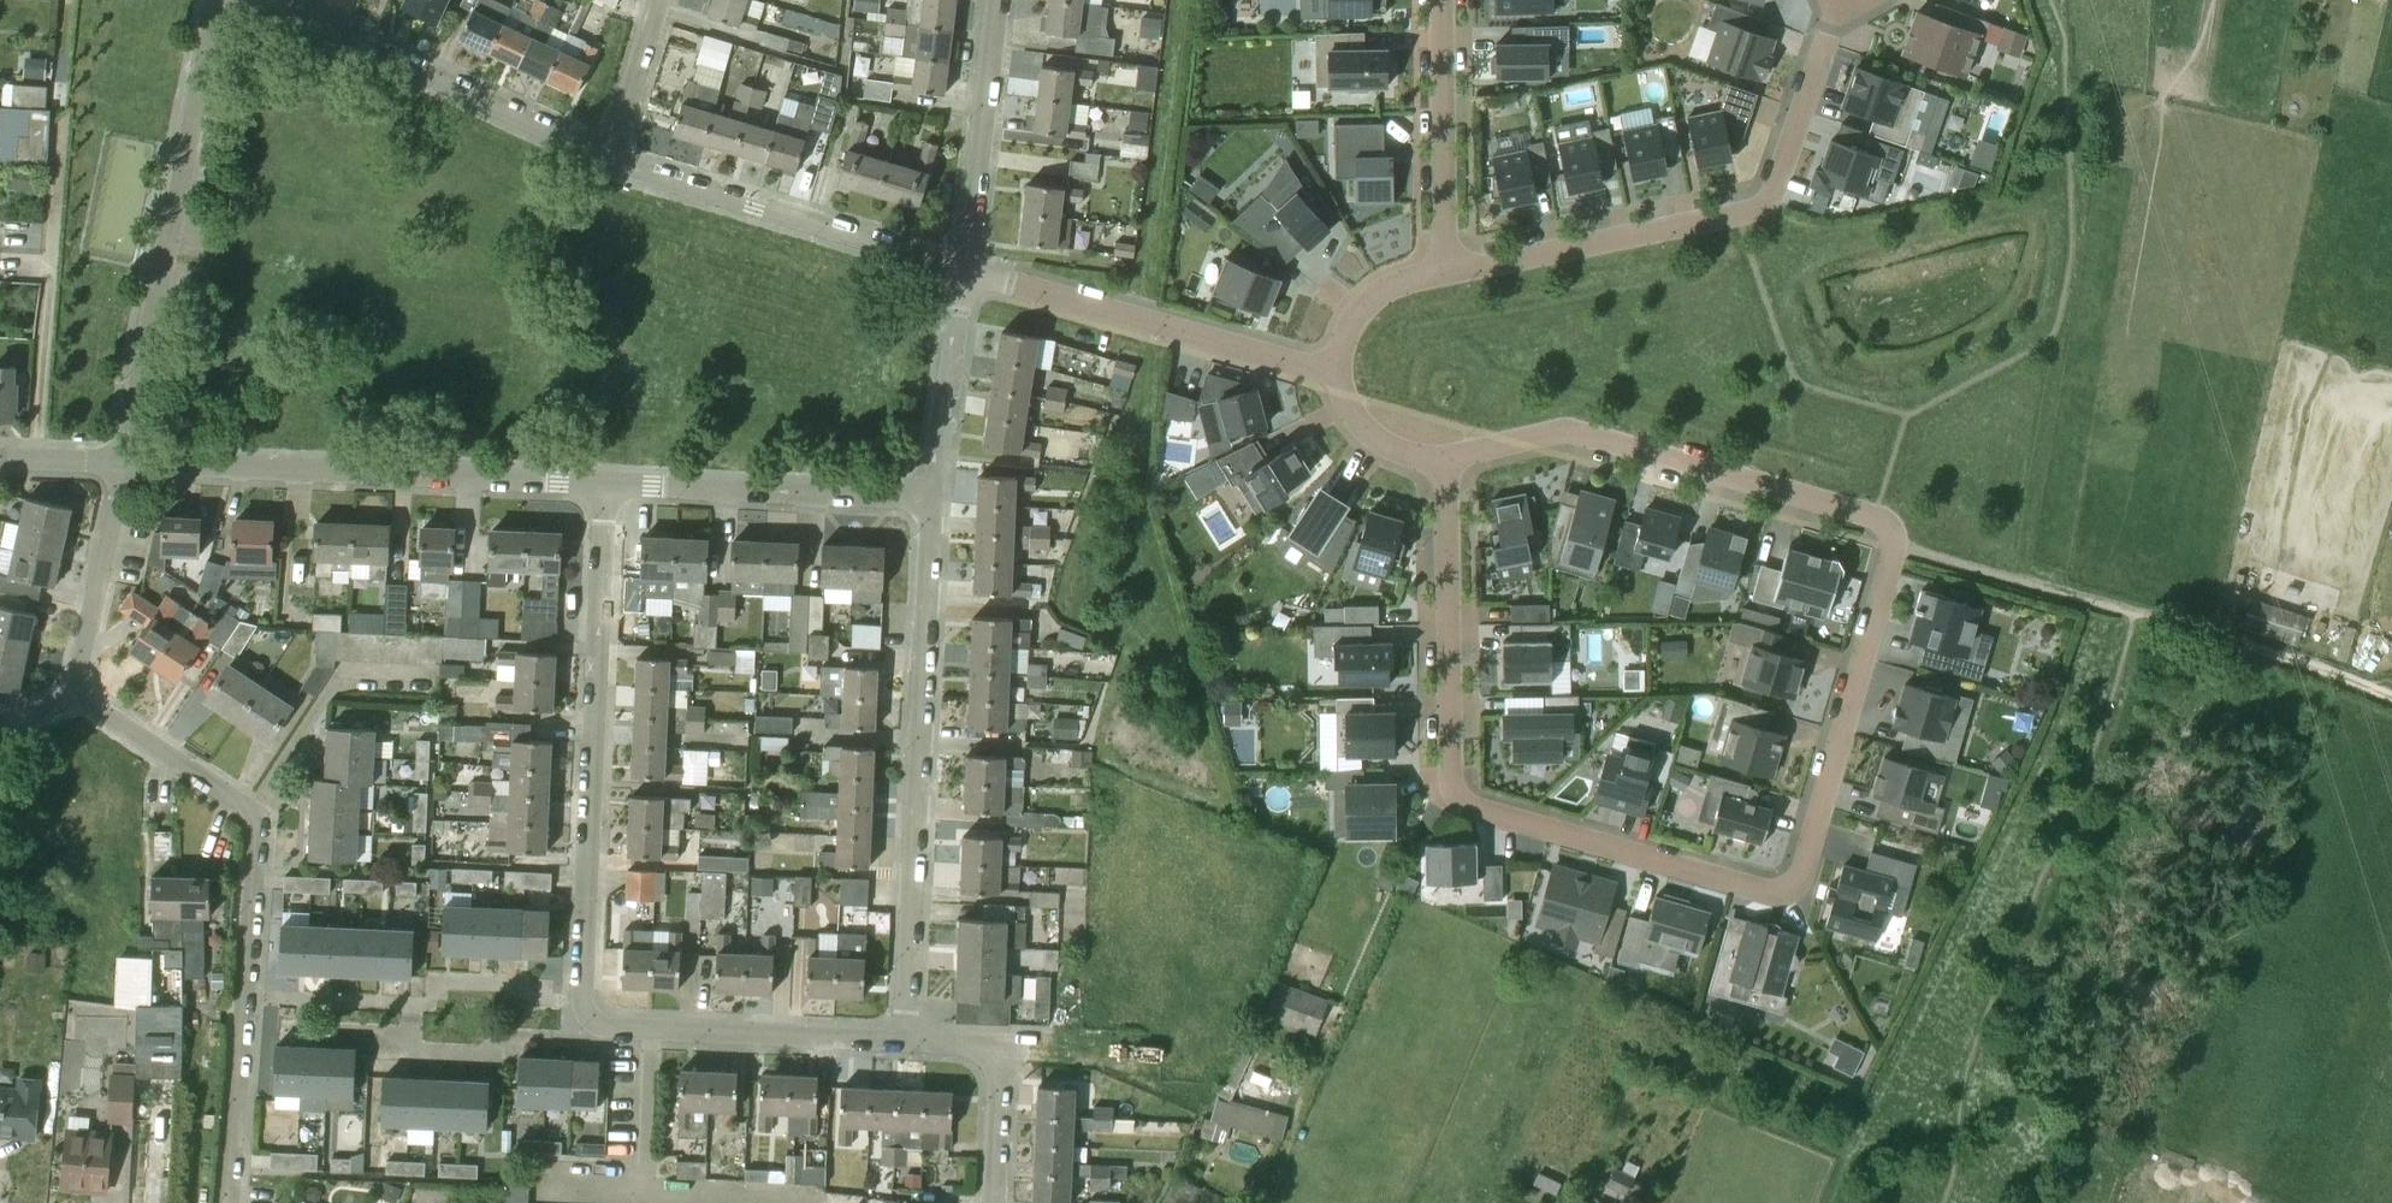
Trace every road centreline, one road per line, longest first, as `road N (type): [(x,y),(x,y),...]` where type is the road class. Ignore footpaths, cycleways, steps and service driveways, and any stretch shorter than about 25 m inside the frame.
road 1 (residential): [(1443,453),(1558,430),(1871,517),(1891,546),(1795,880),(1761,895),(1473,817),(1460,806),(1442,763)]
road 2 (residential): [(226,1202),(255,808),(90,696),(79,662),(120,460)]
road 3 (residential): [(646,1027),(592,1022),(582,1001),(591,487)]
road 4 (residential): [(897,1041),(923,495)]
road 5 (residential): [(1438,282),(1742,215),(1762,193),(1828,5)]
road 6 (track): [(2391,700),(2204,635),(1891,546)]
road 7 (residential): [(591,487),(120,460)]
road 8 (residential): [(120,460),(214,0)]
road 9 (residential): [(1317,363),(1297,368),(955,270)]
road 10 (residential): [(606,160),(270,0)]
road 11 (residential): [(955,270),(734,207),(606,160)]
road 12 (residential): [(923,495),(591,487)]
road 13 (residential): [(1442,763),(1443,453)]
road 14 (residential): [(1437,0),(1438,282)]
road 15 (residential): [(955,270),(984,0)]
road 16 (residential): [(995,1202),(1001,1047),(897,1041)]
road 17 (residential): [(897,1041),(646,1027)]
road 18 (residential): [(923,495),(955,270)]
road 19 (residential): [(606,160),(651,0)]
road 20 (residential): [(1317,363),(1352,417),(1391,444),(1443,453)]
road 21 (residential): [(646,1027),(645,1191)]
road 22 (residential): [(807,1198),(645,1191)]
road 23 (residential): [(1438,282),(1378,298),(1337,352),(1317,363)]

